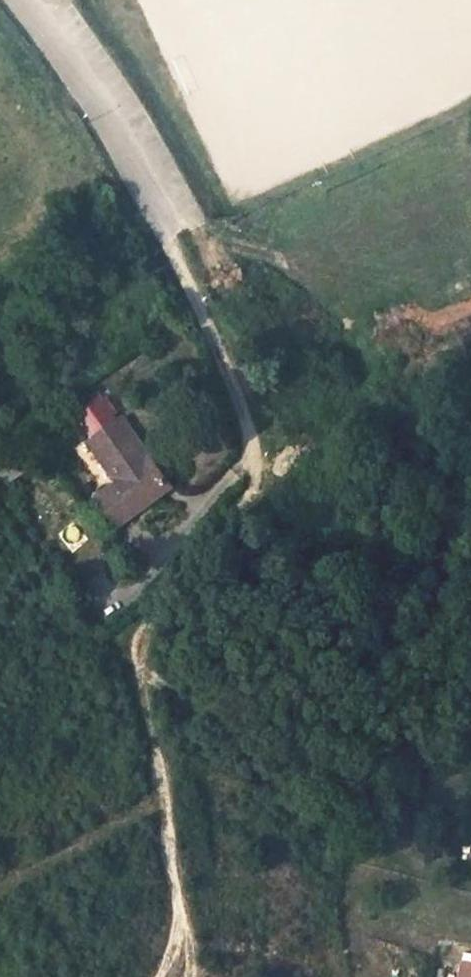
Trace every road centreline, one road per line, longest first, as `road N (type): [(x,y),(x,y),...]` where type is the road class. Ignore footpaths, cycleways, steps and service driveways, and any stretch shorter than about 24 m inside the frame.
road 1 (track): [(160,225),(249,421),(255,485),(149,622),(140,665),(184,931),(155,976)]
road 2 (track): [(470,745),(450,748),(368,811),(323,817),(221,722),(140,665)]
road 3 (unclassified): [(160,225),(96,107),(20,0)]
road 4 (track): [(163,805),(65,838),(0,884)]

